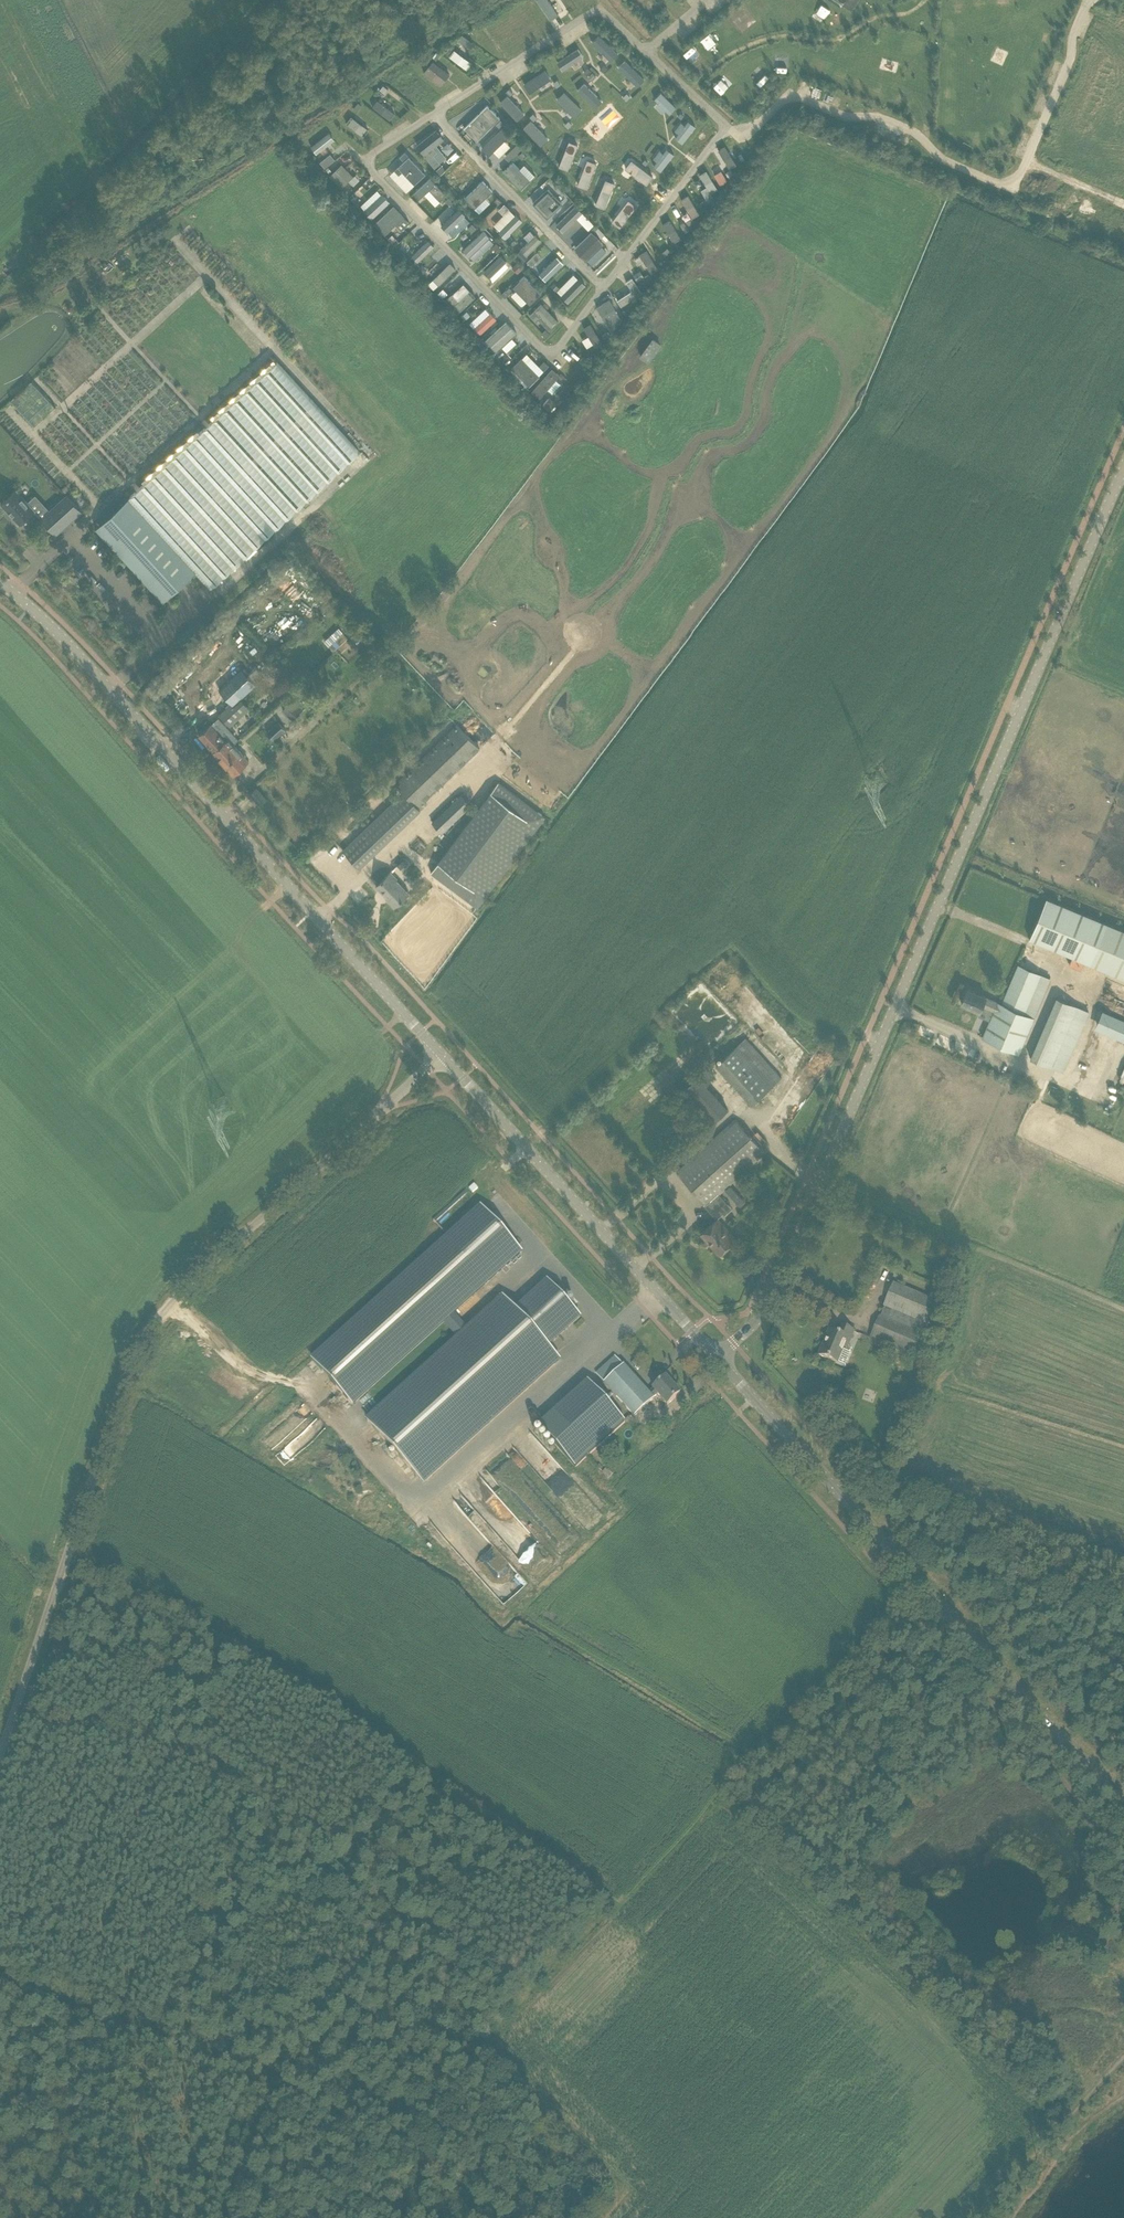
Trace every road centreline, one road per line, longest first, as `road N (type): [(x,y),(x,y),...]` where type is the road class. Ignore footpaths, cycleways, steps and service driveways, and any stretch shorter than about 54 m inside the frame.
road 1 (tertiary): [(716,1357),(768,1299),(1123,464)]
road 2 (residential): [(0,1753),(125,1381),(151,1329),(170,1302),(442,1054)]
road 3 (tertiary): [(442,1054),(48,621),(0,582)]
road 4 (tertiary): [(1123,1804),(716,1357)]
road 5 (tertiary): [(716,1357),(442,1054)]
road 6 (track): [(1123,2059),(972,2217)]
road 7 (track): [(0,1983),(193,2047)]
road 8 (track): [(6,293),(64,271),(136,222)]

